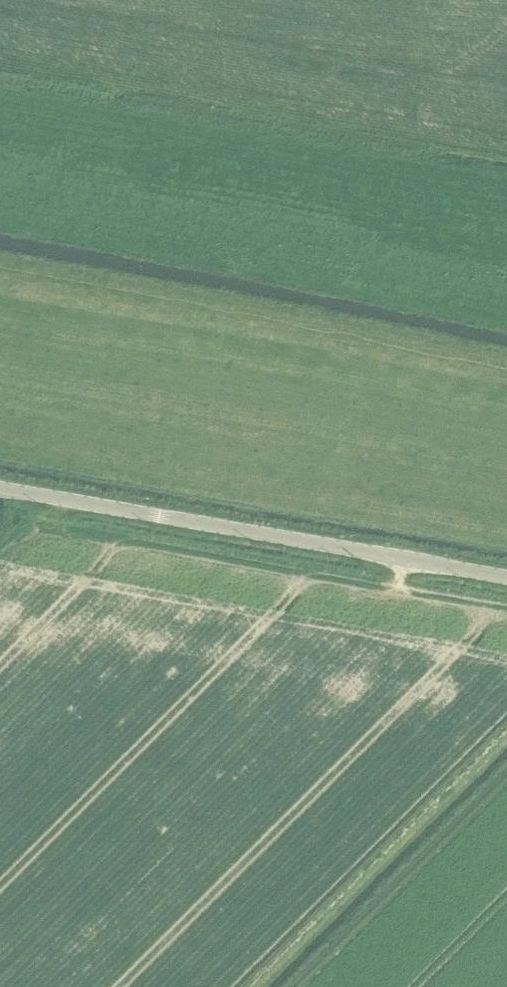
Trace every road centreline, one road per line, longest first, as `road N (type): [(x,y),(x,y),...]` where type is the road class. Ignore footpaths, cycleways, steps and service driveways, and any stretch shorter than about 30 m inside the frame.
road 1 (tertiary): [(0,489),(506,578)]

